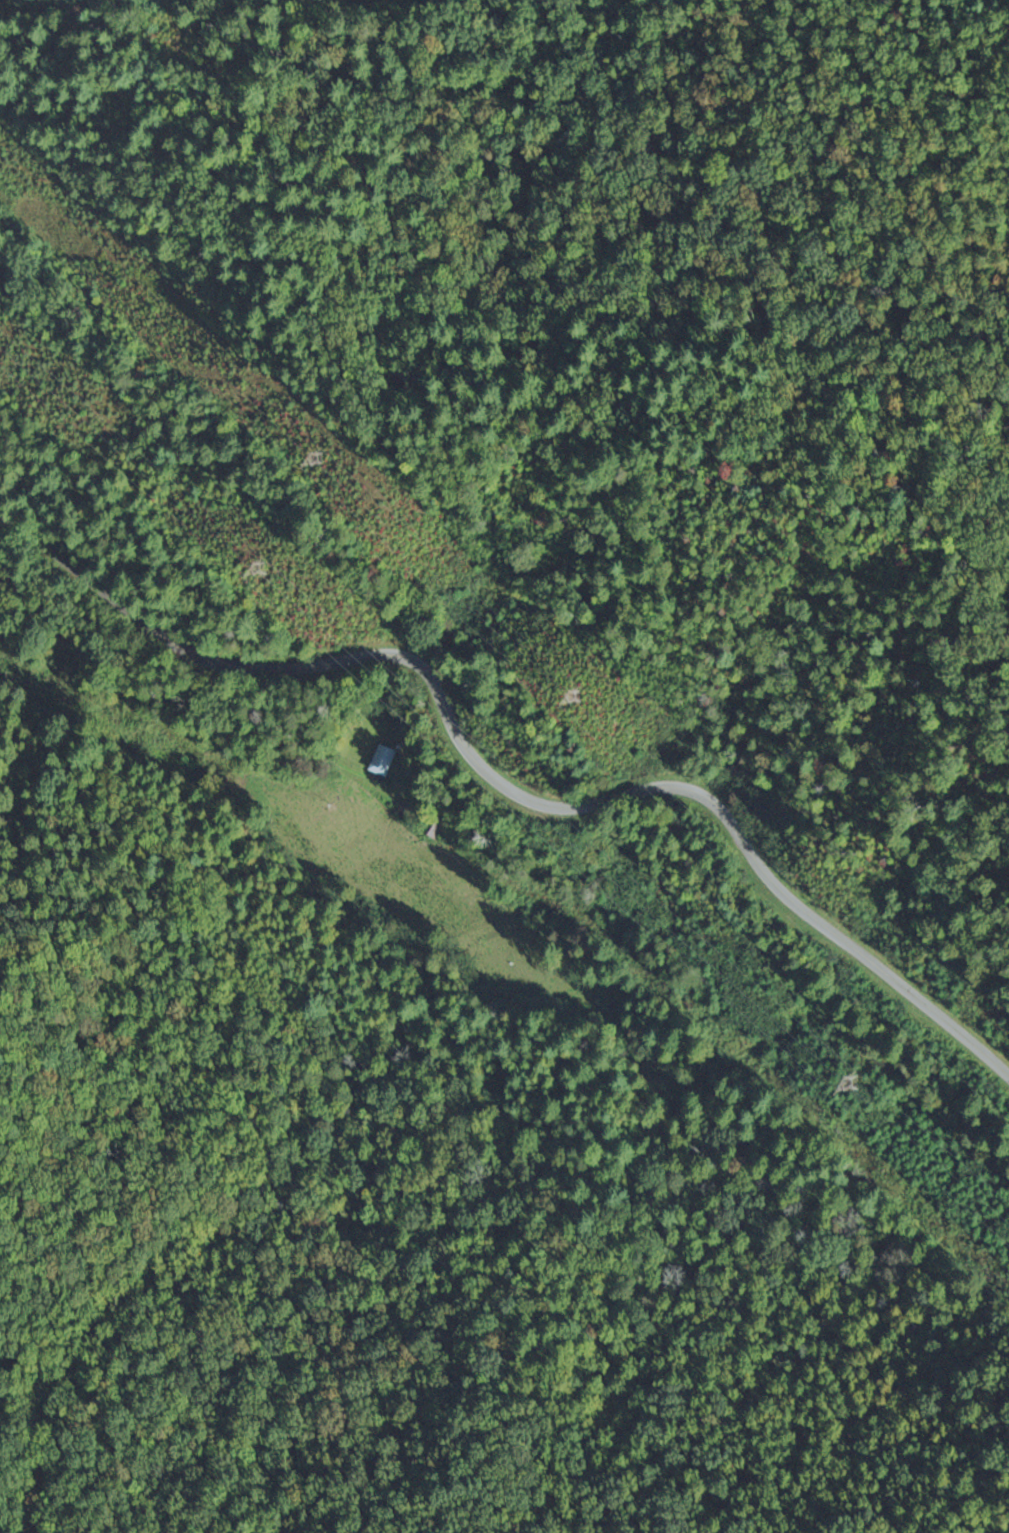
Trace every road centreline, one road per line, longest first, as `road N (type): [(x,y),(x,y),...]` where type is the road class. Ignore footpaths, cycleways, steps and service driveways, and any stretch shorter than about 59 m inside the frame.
road 1 (tertiary): [(1008,1079),(777,891),(695,791),(649,787),(578,807),(520,798),(462,749),(413,661),(384,653),(227,665),(179,647),(0,513)]

